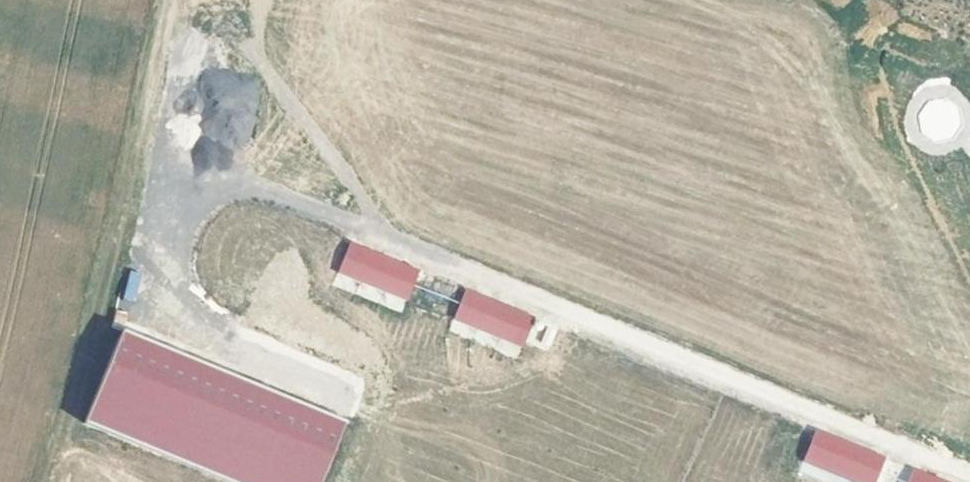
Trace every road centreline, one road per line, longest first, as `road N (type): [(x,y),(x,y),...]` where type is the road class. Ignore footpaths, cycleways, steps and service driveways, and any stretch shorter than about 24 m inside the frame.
road 1 (track): [(155,0),(67,416),(44,481)]

